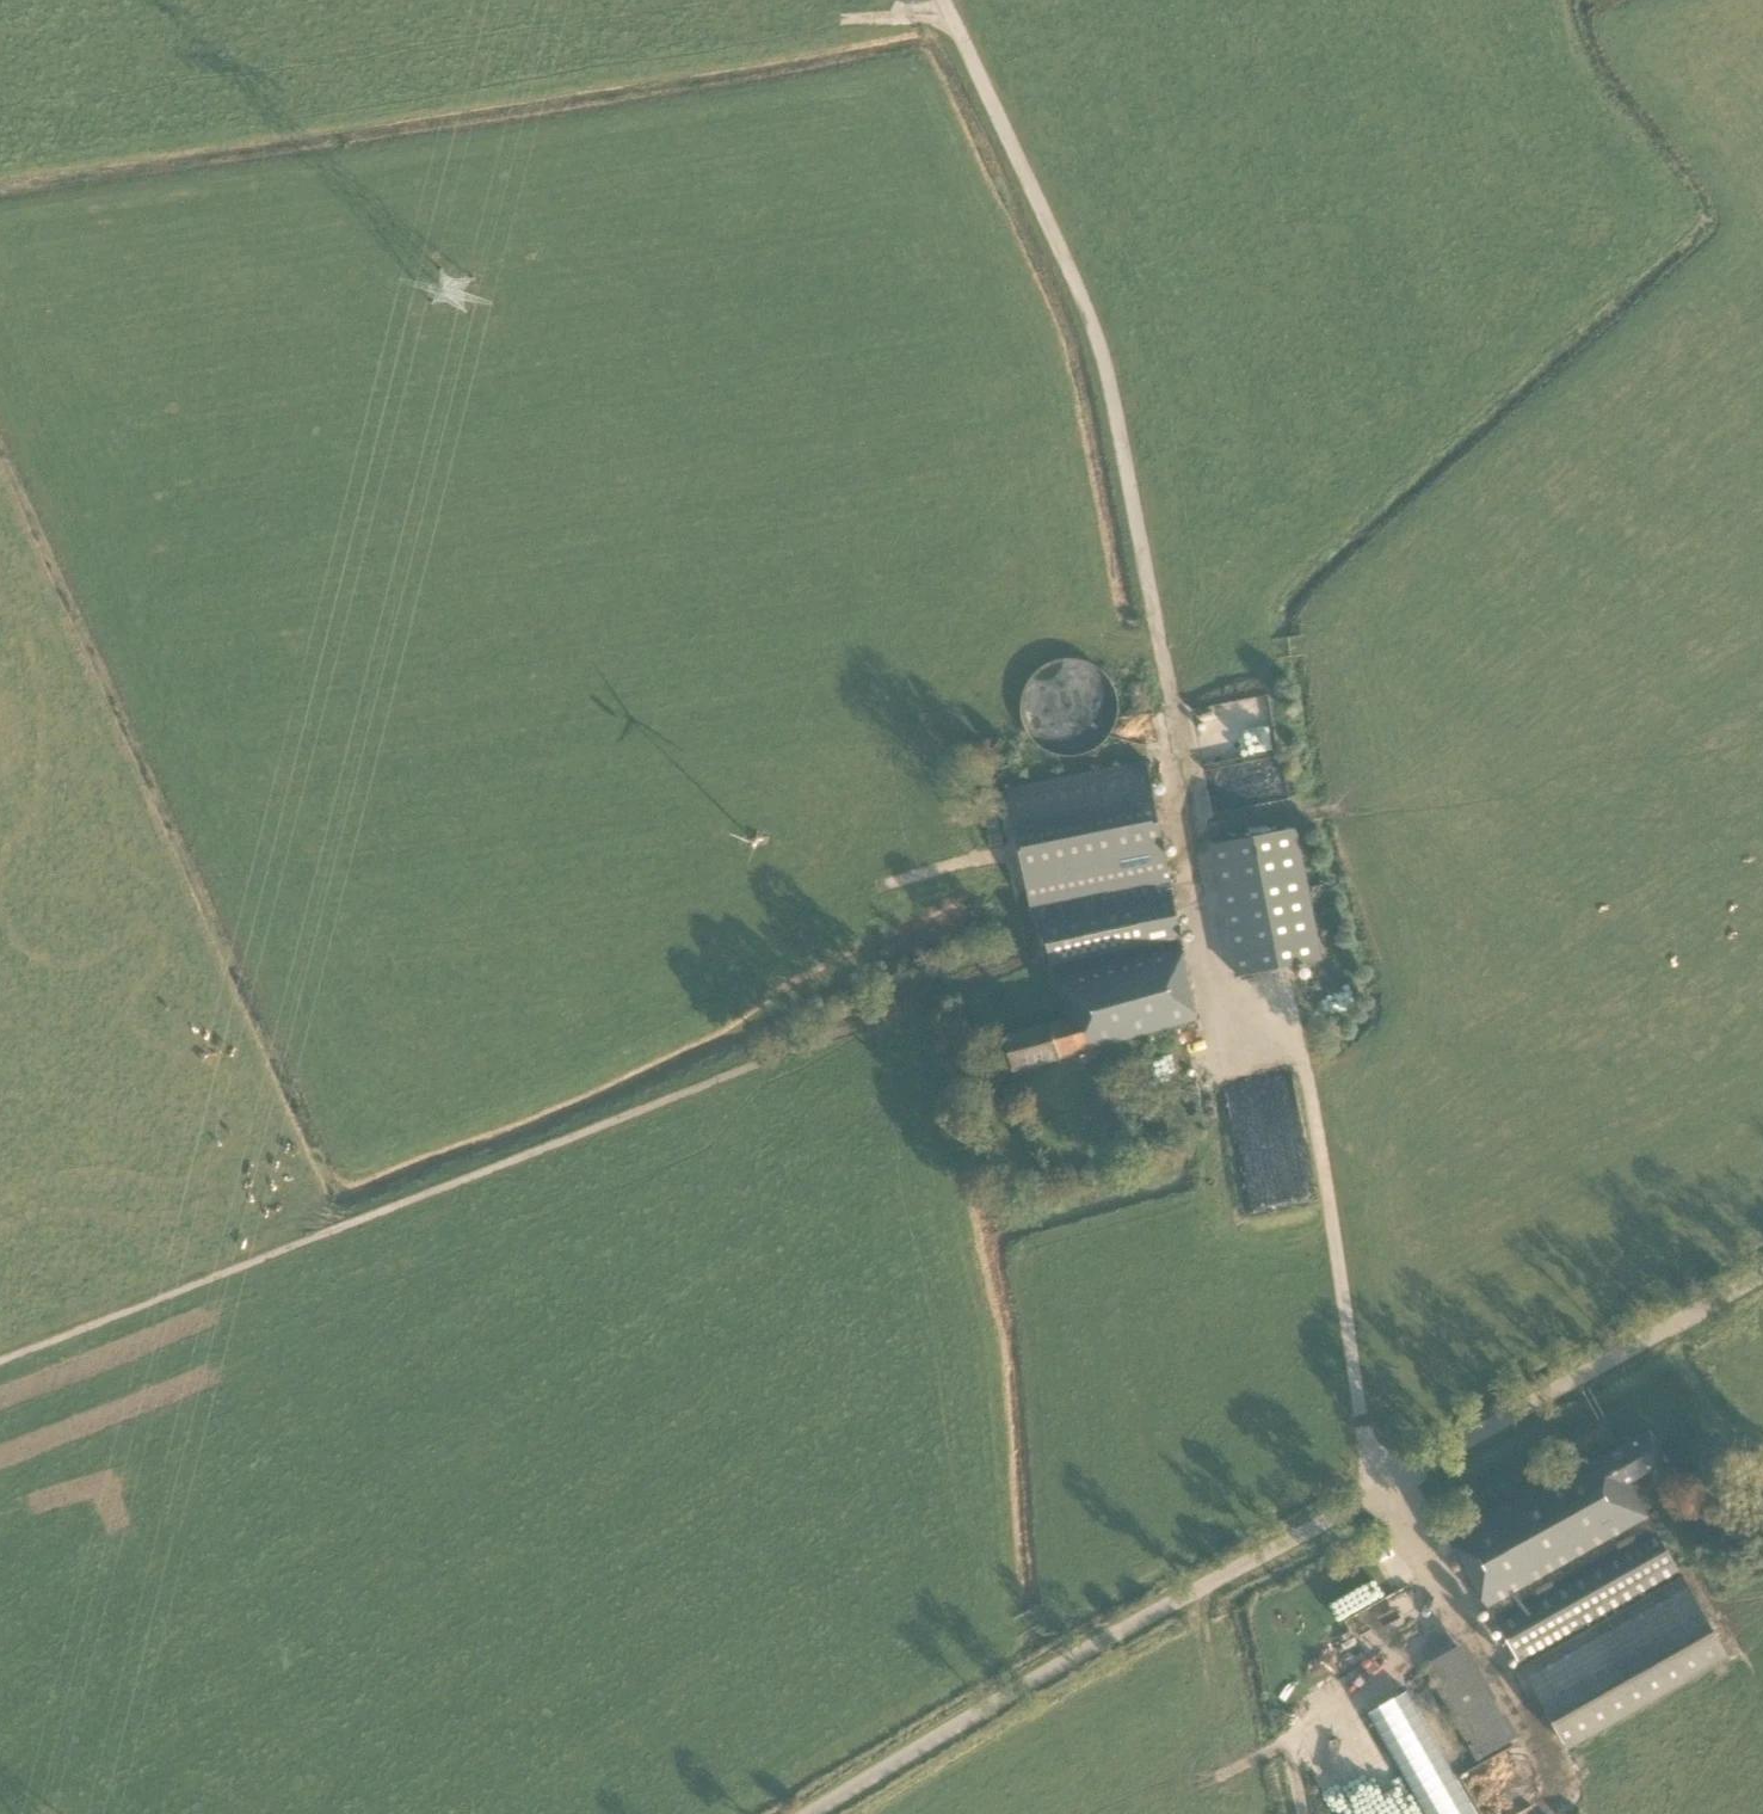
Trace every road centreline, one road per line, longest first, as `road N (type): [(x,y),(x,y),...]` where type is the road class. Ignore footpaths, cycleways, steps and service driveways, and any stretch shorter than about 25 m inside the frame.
road 1 (unclassified): [(796,1813),(964,1704),(1762,1275)]
road 2 (track): [(0,1355),(406,1191),(1020,964)]
road 3 (track): [(859,16),(952,12),(1100,341),(1184,764)]
road 4 (track): [(1340,1687),(1298,1732),(1293,1764),(1302,1813)]

